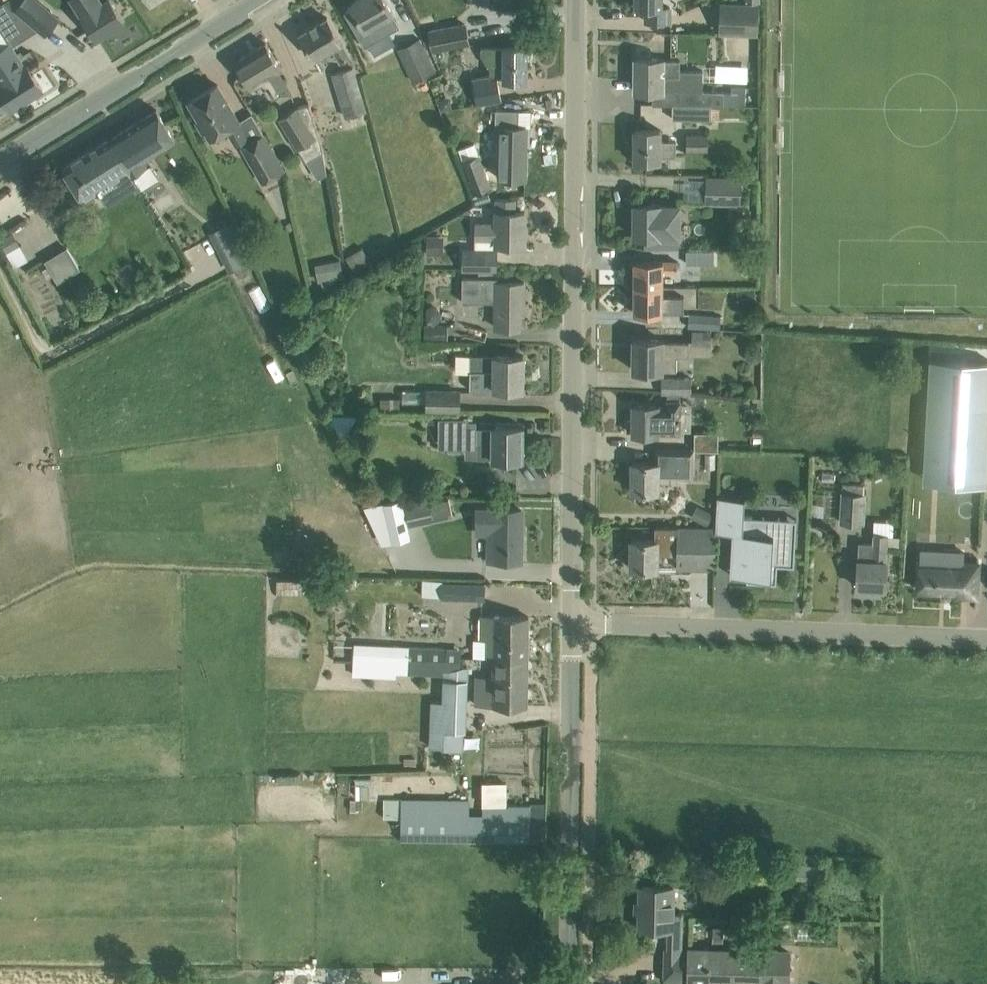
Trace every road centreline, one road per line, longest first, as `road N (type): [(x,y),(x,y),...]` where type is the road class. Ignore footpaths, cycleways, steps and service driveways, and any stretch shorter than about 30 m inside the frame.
road 1 (unclassified): [(565,620),(577,0)]
road 2 (residential): [(986,632),(565,620)]
road 3 (unclassified): [(563,983),(565,620)]
road 4 (tertiary): [(0,168),(269,0)]

